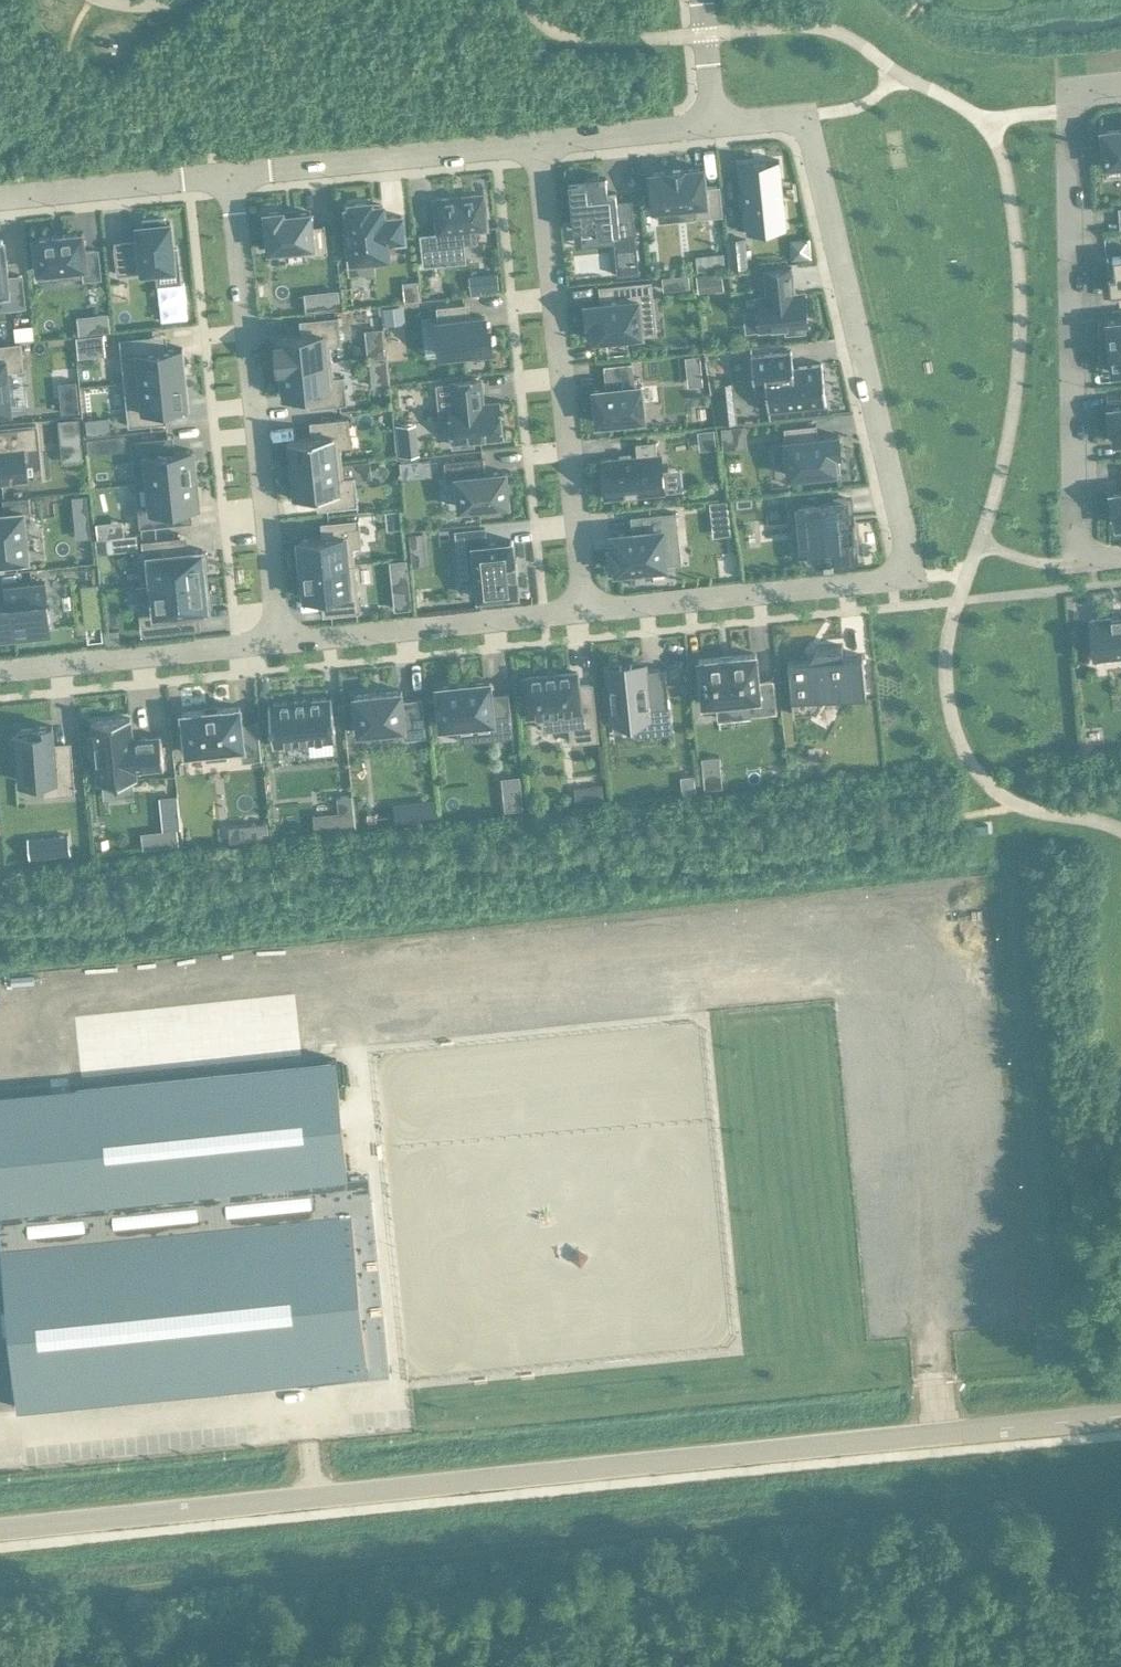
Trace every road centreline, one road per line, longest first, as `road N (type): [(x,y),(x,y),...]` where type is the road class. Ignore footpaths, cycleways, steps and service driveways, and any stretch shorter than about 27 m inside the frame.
road 1 (unclassified): [(0,1532),(1120,1417)]
road 2 (residential): [(584,613),(915,579),(802,118),(710,127)]
road 3 (residential): [(1120,87),(1070,92),(1084,557)]
road 4 (residential): [(532,145),(584,613)]
road 5 (residential): [(228,175),(280,643)]
road 6 (residential): [(532,145),(228,175)]
road 7 (residential): [(280,643),(584,613)]
road 8 (residential): [(0,671),(280,643)]
road 9 (residential): [(228,175),(0,198)]
road 10 (residential): [(710,127),(532,145)]
road 11 (residential): [(698,0),(710,127)]

